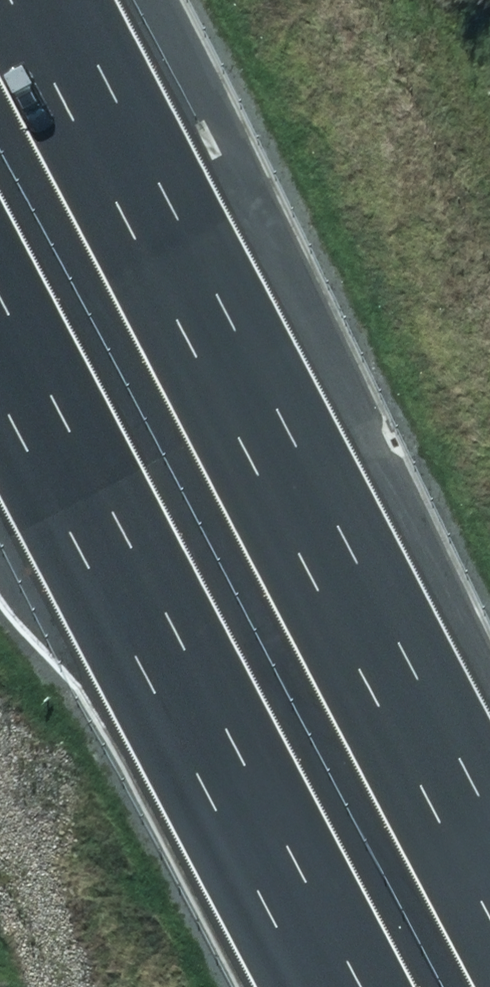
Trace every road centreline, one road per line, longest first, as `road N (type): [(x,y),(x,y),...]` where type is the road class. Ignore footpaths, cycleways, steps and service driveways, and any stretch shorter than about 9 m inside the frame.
road 1 (motorway): [(39,0),(489,850)]
road 2 (motorway): [(341,986),(0,349)]

